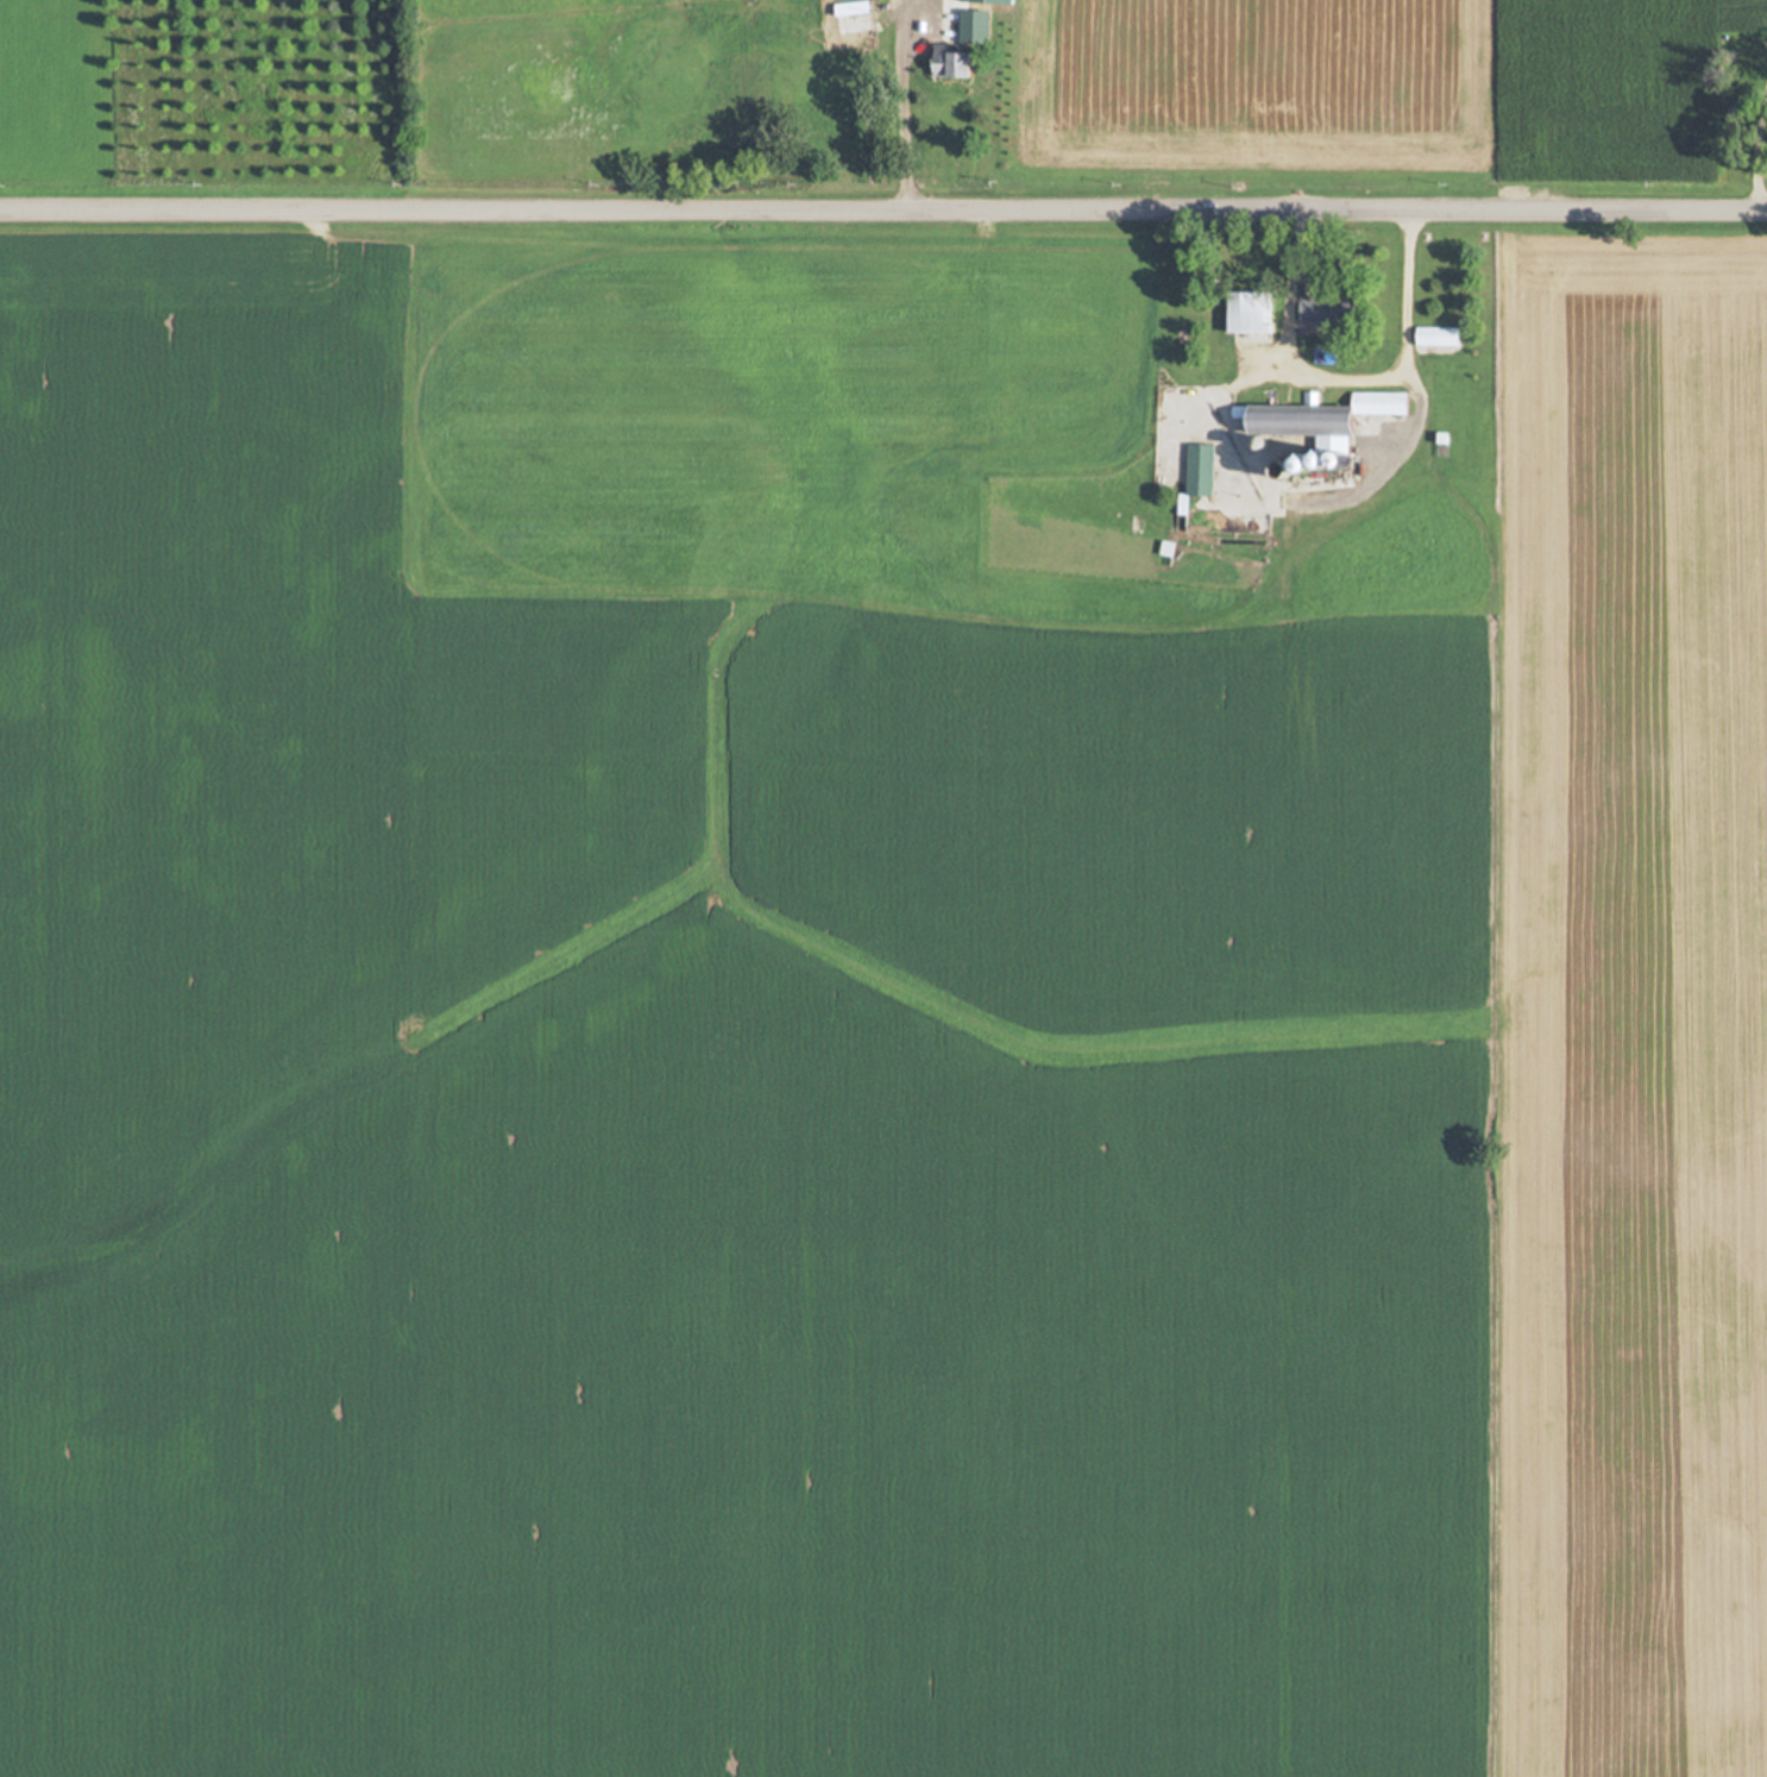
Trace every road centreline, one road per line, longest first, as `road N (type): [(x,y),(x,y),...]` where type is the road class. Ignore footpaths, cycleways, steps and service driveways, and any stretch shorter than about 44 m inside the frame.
road 1 (tertiary): [(1766,207),(1284,200),(0,209)]

